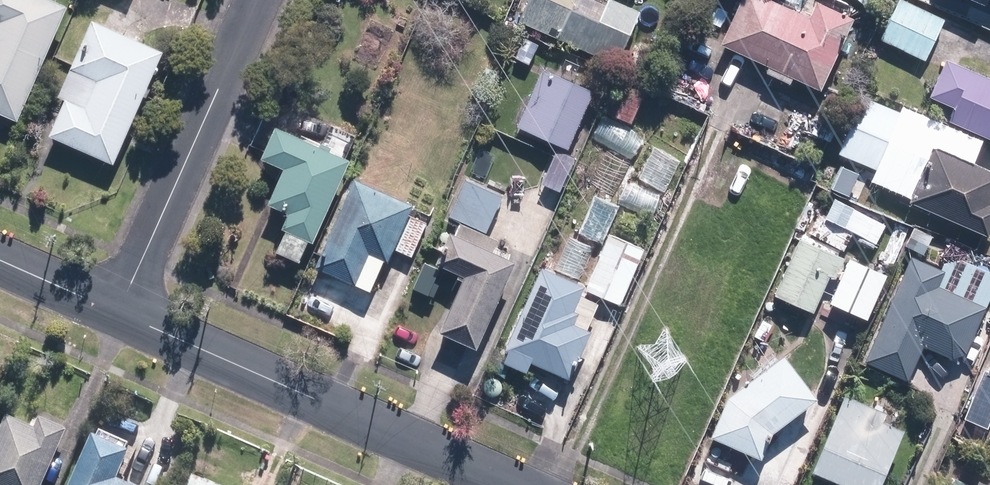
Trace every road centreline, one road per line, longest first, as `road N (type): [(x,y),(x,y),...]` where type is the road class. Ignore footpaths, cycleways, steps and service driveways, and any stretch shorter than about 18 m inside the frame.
road 1 (tertiary): [(513,484),(123,313)]
road 2 (residential): [(260,0),(123,313)]
road 3 (tertiary): [(123,313),(0,259)]

